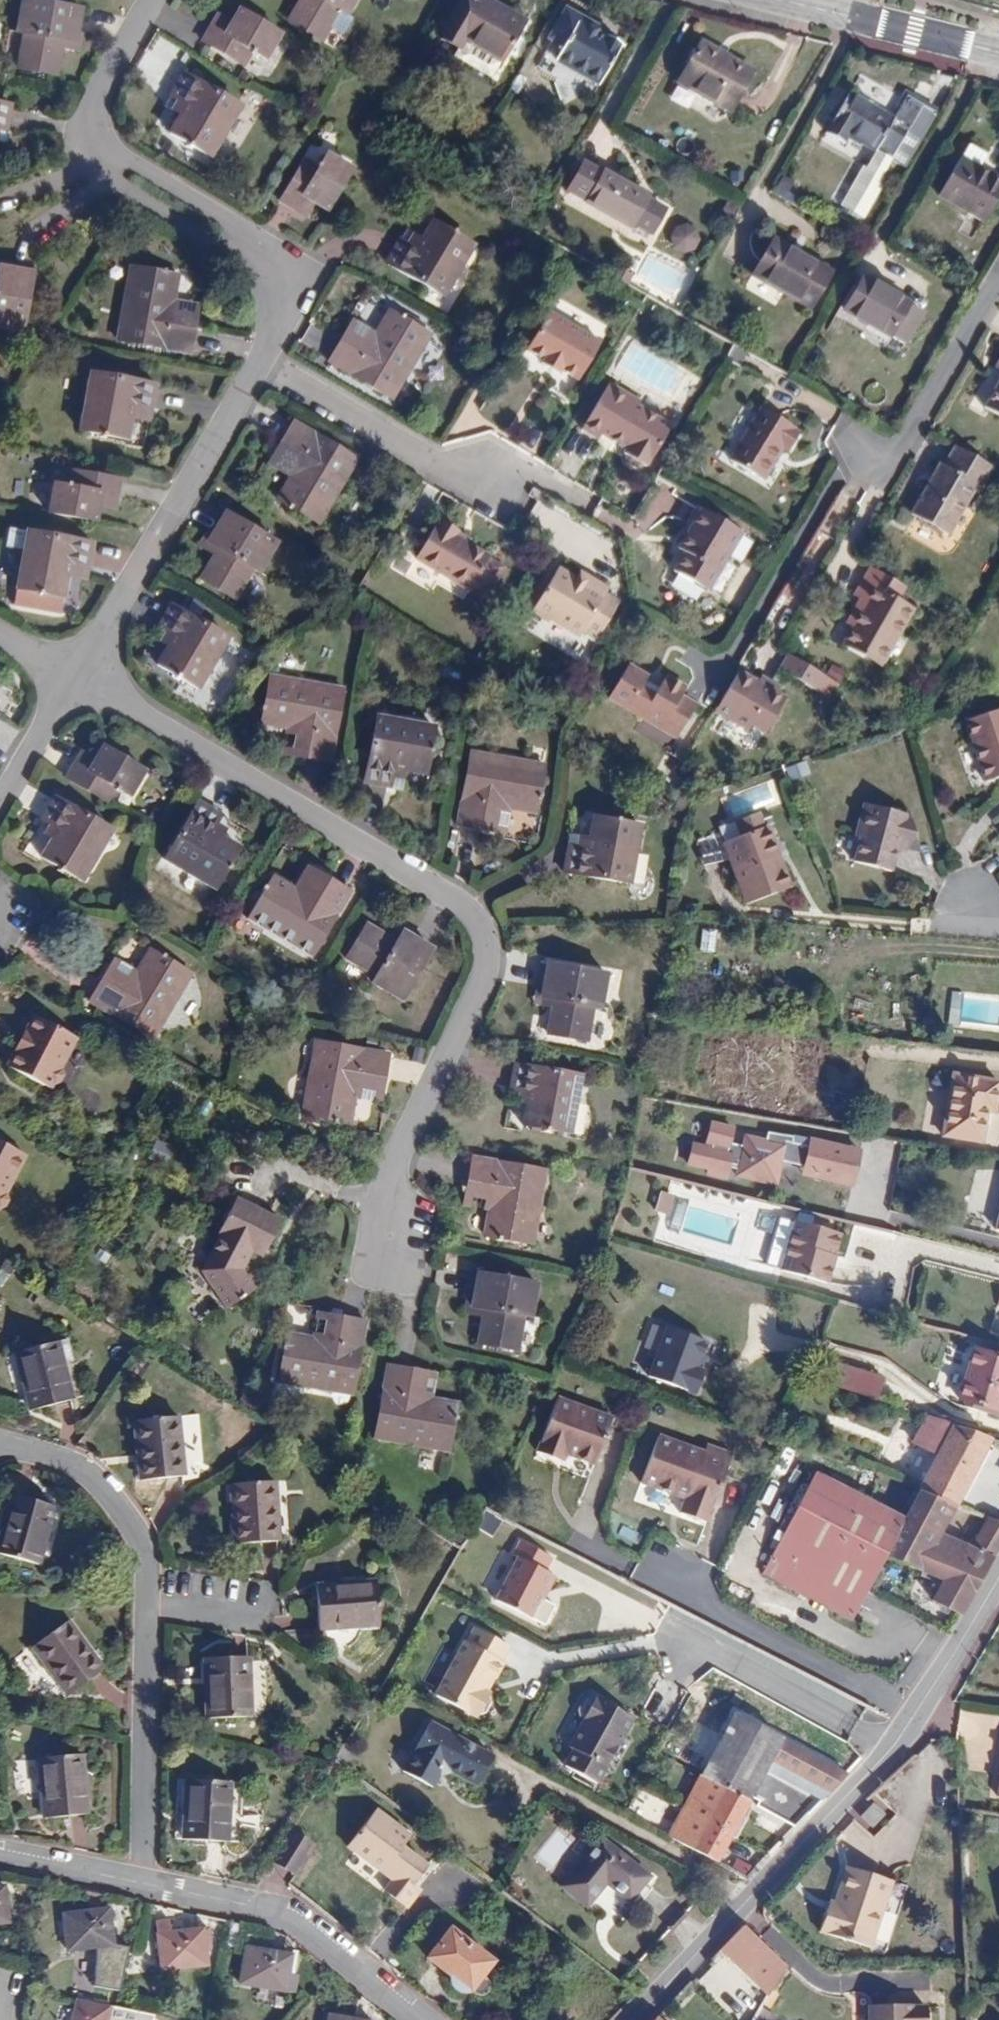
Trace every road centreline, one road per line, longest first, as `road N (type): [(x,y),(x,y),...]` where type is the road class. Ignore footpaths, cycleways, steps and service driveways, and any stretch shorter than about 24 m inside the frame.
road 1 (residential): [(382,1251),(390,1187),(482,979),(485,939),(466,908),(79,680)]
road 2 (tertiary): [(635,2019),(890,1751),(998,1580)]
road 3 (residential): [(0,1448),(89,1470),(123,1502),(145,1567),(140,1886)]
road 4 (residential): [(260,360),(79,680)]
road 5 (residential): [(140,1886),(286,1917),(419,2019)]
road 6 (residential): [(260,360),(431,461),(498,478)]
road 7 (tertiary): [(998,53),(775,0)]
road 8 (residential): [(998,283),(885,470)]
road 9 (residential): [(154,0),(90,124),(113,170)]
road 10 (residential): [(79,680),(0,815)]
road 11 (residential): [(228,238),(272,271),(286,314),(260,360)]
road 12 (residential): [(0,1859),(140,1886)]
road 13 (residential): [(228,238),(227,226),(129,169),(113,170)]
road 14 (residential): [(113,170),(118,182),(219,243),(228,238)]

